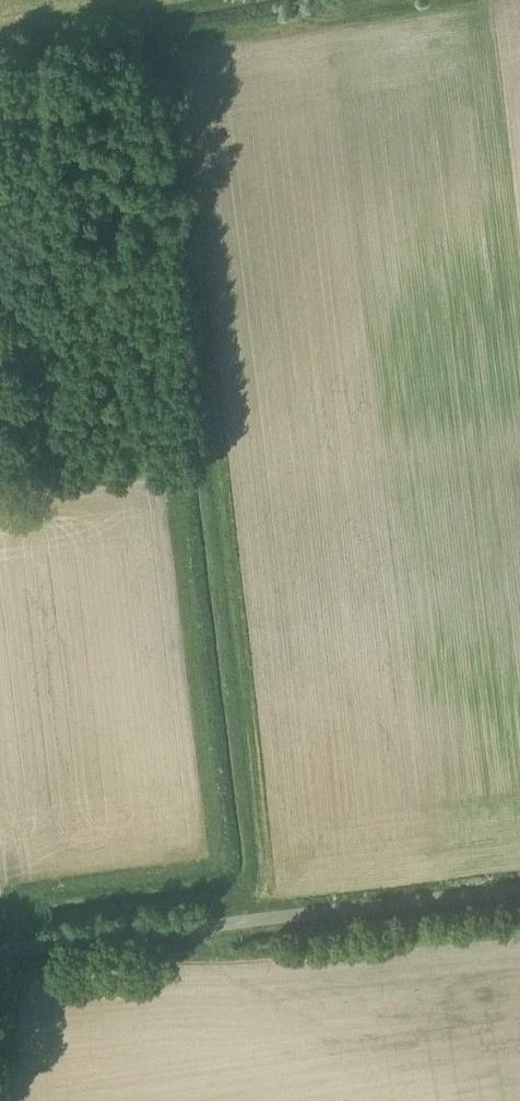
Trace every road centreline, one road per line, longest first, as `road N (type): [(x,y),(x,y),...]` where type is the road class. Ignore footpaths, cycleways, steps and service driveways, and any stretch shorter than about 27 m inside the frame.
road 1 (unclassified): [(519,894),(0,959)]

